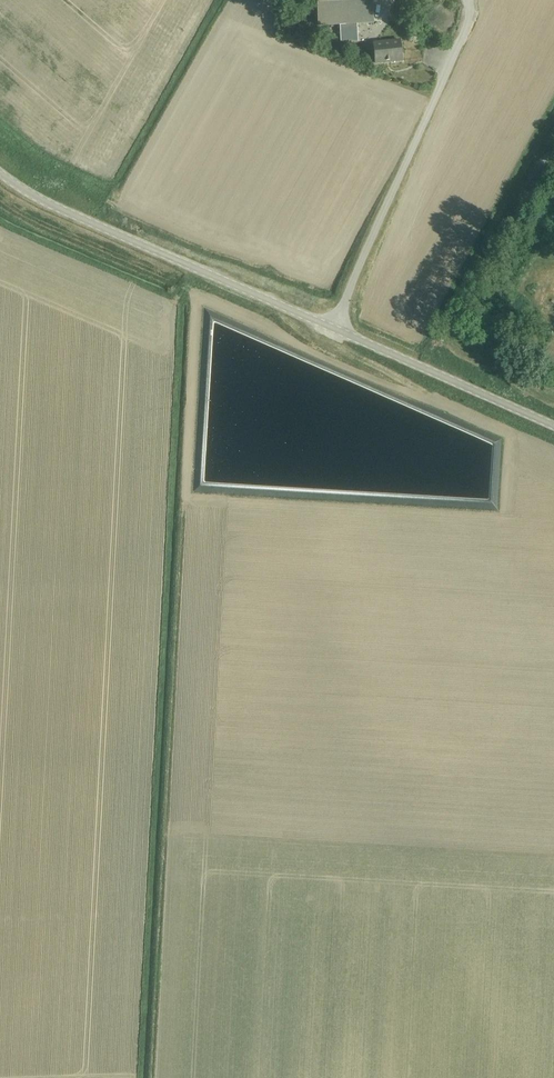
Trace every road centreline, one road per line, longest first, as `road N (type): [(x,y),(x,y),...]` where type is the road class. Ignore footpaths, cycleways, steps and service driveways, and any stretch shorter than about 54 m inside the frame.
road 1 (tertiary): [(335,329),(43,201),(0,174)]
road 2 (unclassified): [(335,329),(464,26)]
road 3 (tertiary): [(553,427),(335,329)]

